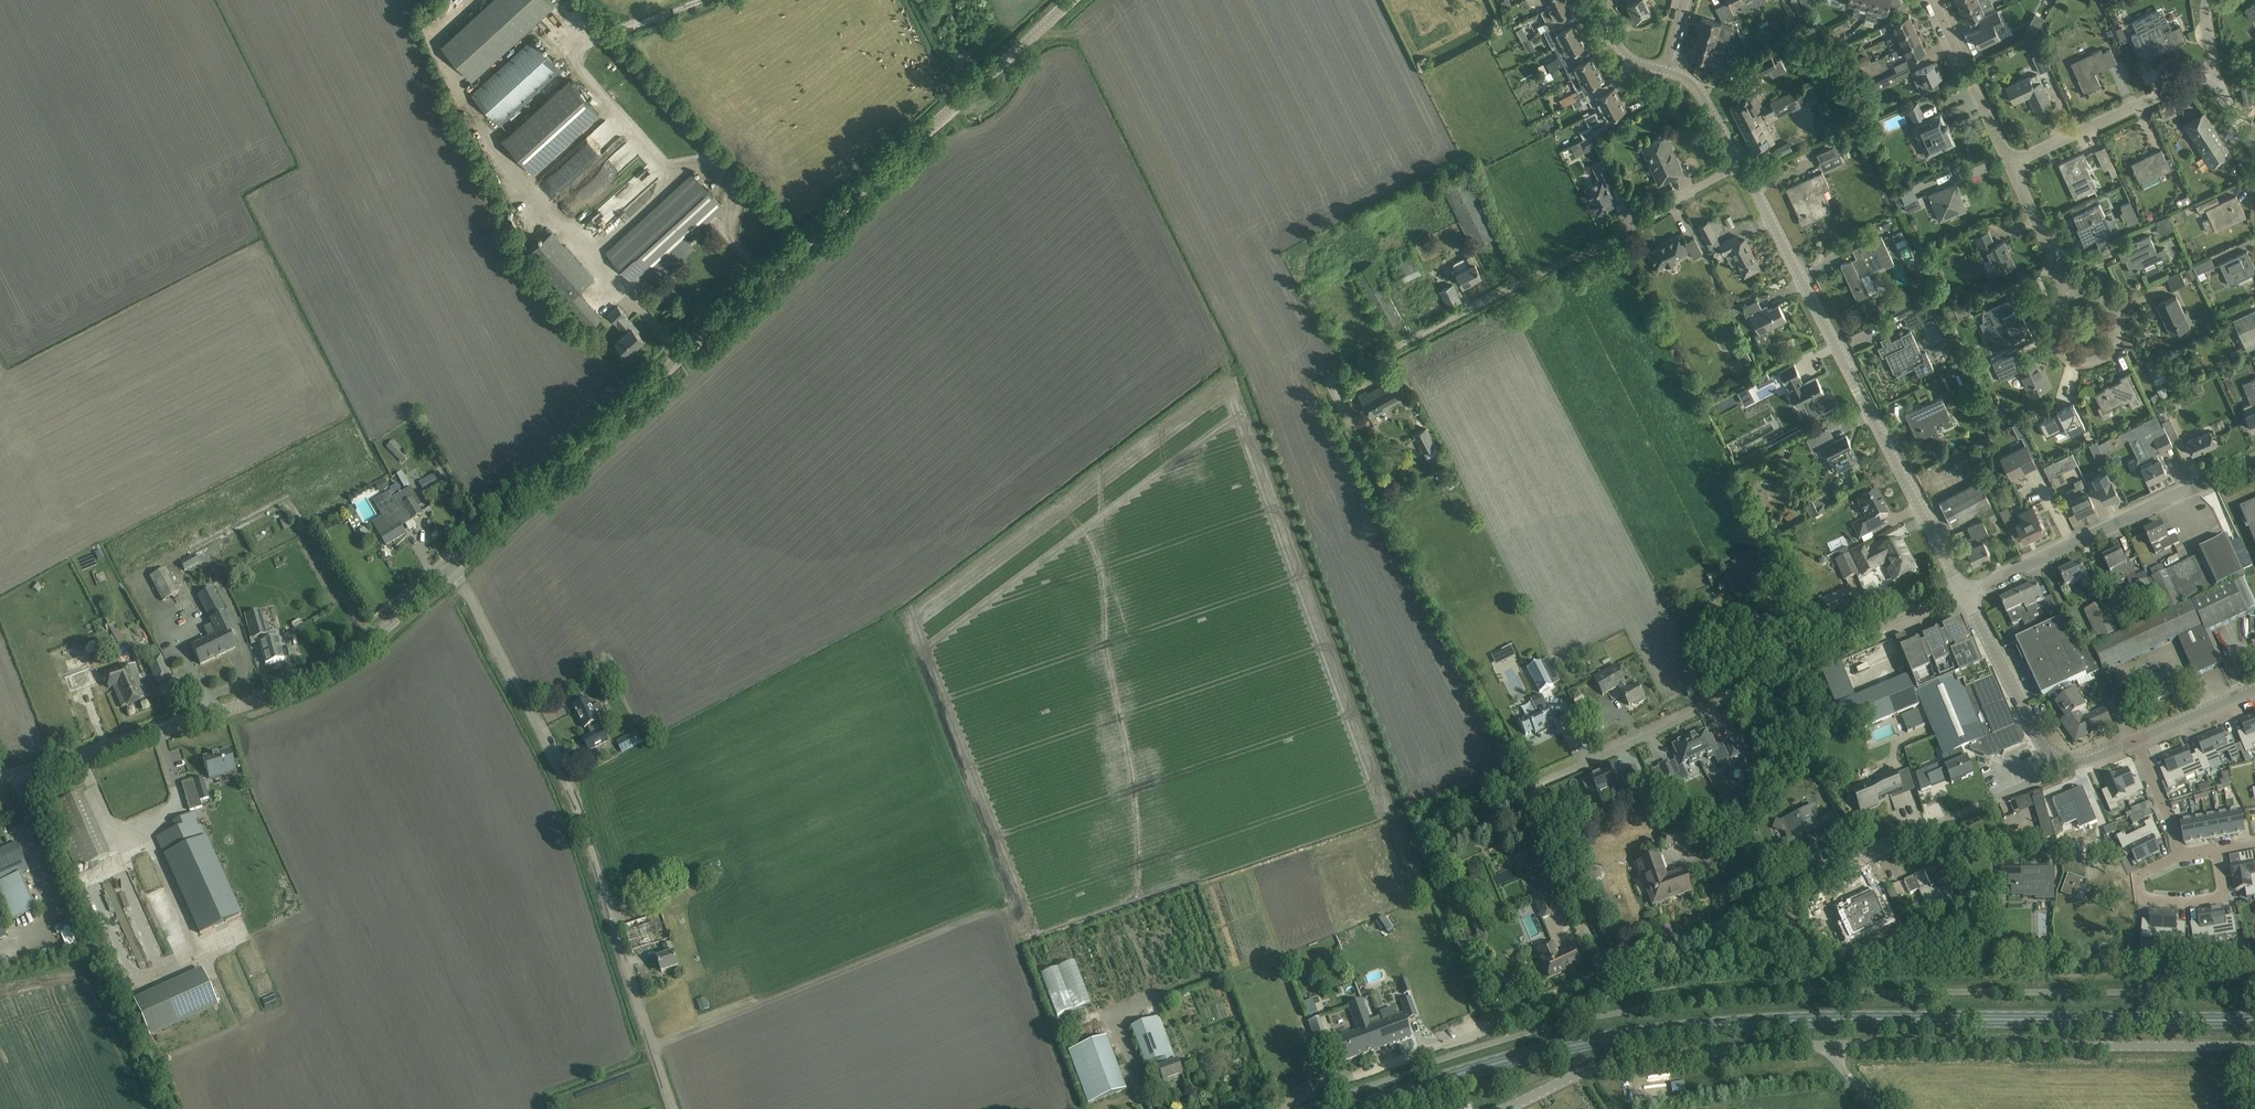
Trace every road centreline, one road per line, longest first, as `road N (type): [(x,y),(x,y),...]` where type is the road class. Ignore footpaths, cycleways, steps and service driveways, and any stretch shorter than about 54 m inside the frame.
road 1 (residential): [(1534,788),(1329,381),(1742,165)]
road 2 (primary): [(1361,1108),(1526,1056),(1749,1022),(2254,1020)]
road 3 (unclassified): [(452,566),(1072,0)]
road 4 (unclassified): [(673,1108),(578,808),(452,566)]
road 5 (unclassified): [(0,774),(139,737),(317,675),(452,566)]
road 6 (residential): [(1619,968),(2040,778),(2057,757)]
road 7 (unclassified): [(1963,592),(1742,165)]
road 8 (residential): [(1963,592),(1787,663),(1534,788)]
road 9 (unclassified): [(1834,1046),(2254,1046)]
road 10 (unclassified): [(1503,1108),(1612,1064),(1834,1046)]
road 11 (residential): [(2254,461),(1963,592)]
road 12 (residential): [(1619,968),(1474,1036),(1334,1085)]
road 13 (residential): [(2010,165),(2214,73)]
road 14 (residential): [(1534,788),(1593,942),(1619,968)]
road 15 (residential): [(2213,851),(2223,897),(2138,898),(2139,871),(2174,861)]
road 16 (unclassified): [(2057,757),(2038,739),(1963,592)]
road 17 (residential): [(2010,165),(1933,0)]
road 18 (residential): [(2075,300),(2010,165)]
road 19 (unclassified): [(2132,742),(2254,689)]
road 20 (residential): [(2132,742),(2174,861)]
road 21 (unclassified): [(1742,165),(1699,90),(1665,71)]

